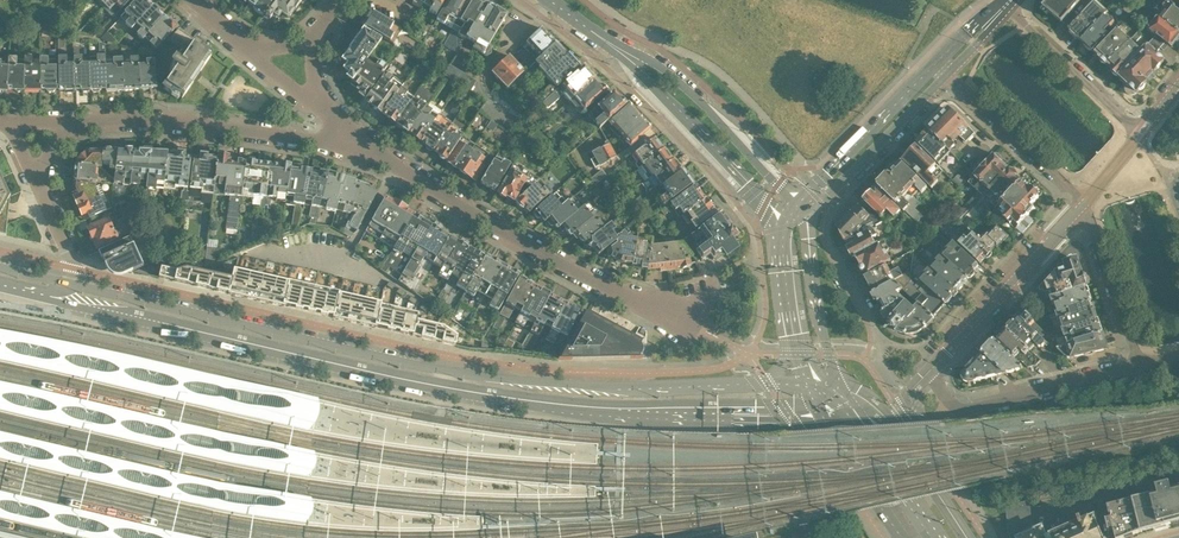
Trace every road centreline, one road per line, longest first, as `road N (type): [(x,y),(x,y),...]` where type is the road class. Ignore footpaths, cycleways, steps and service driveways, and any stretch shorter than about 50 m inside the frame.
road 1 (primary): [(56,301),(479,397),(640,414),(816,410)]
road 2 (primary): [(768,383),(632,389),(477,376),(78,284)]
road 3 (residential): [(1139,365),(965,407),(951,403),(928,373),(1082,205)]
road 4 (residential): [(701,328),(583,275),(367,148)]
road 5 (residential): [(367,148),(196,125),(70,122)]
road 6 (secondary): [(779,183),(662,68),(592,32)]
road 7 (secondary): [(592,32),(747,183)]
road 8 (secondary): [(805,218),(948,74)]
road 9 (residential): [(948,74),(1082,205)]
road 10 (secondary): [(846,396),(816,302),(805,218)]
road 11 (residential): [(1138,137),(1010,8)]
road 12 (residential): [(1082,205),(1139,365)]
road 13 (primary): [(937,537),(846,396)]
road 14 (secondary): [(935,63),(820,180)]
road 15 (primary): [(816,410),(903,537)]

